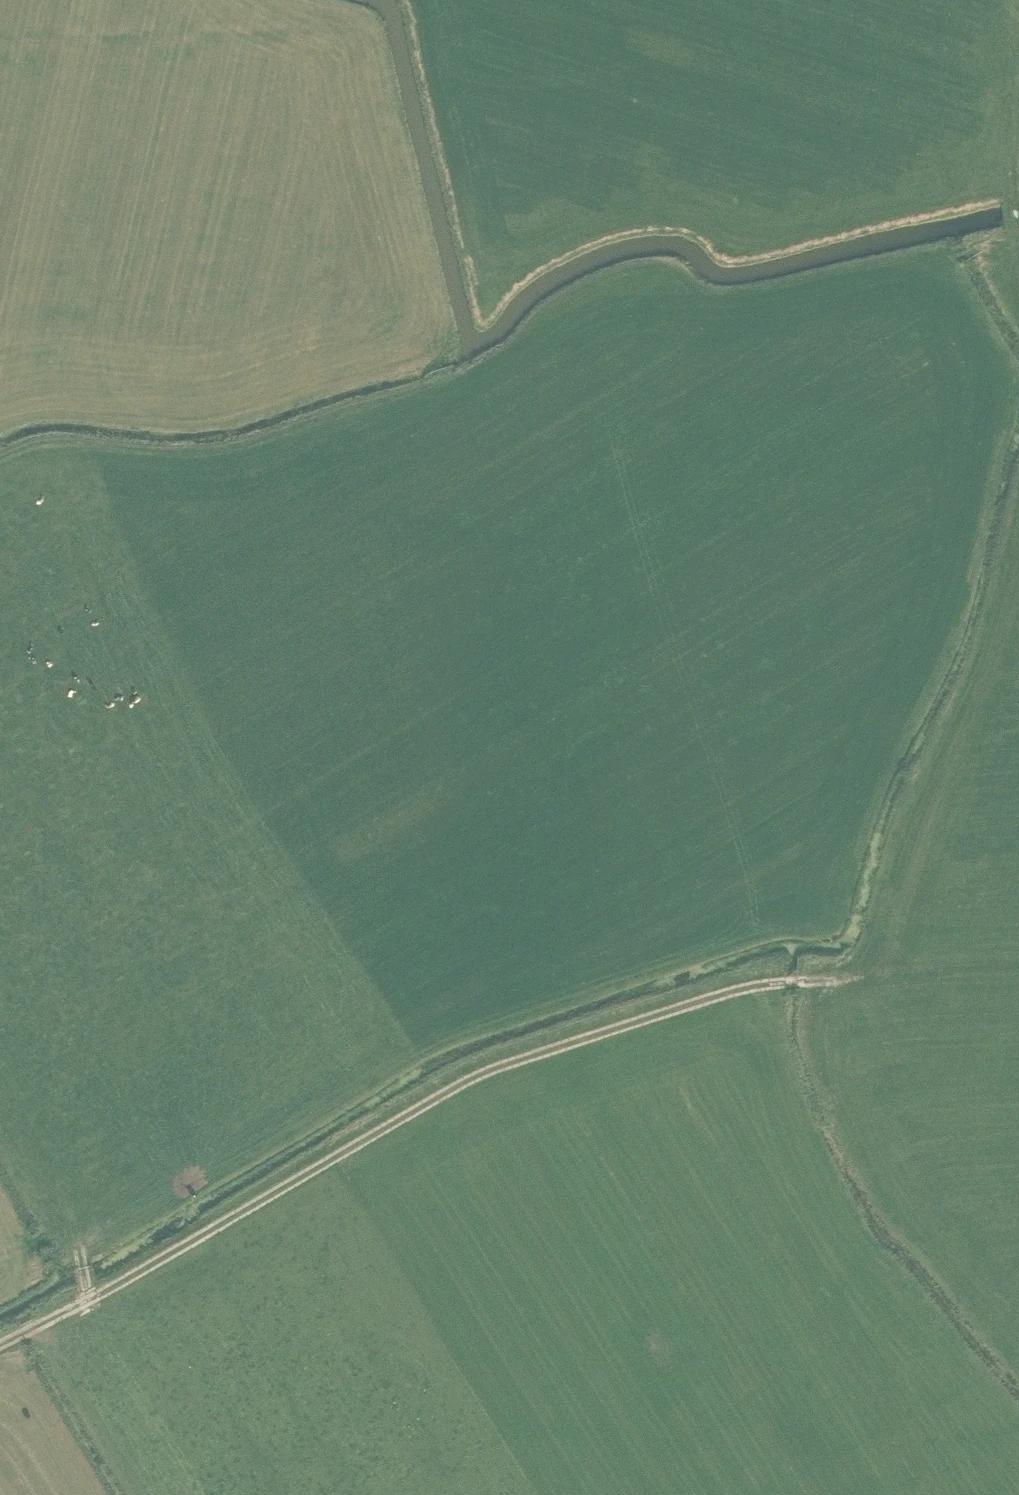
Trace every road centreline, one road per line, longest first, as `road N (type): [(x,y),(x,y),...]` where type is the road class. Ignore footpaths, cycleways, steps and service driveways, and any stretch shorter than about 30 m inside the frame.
road 1 (track): [(0,1344),(468,1080),(738,991),(808,983)]

